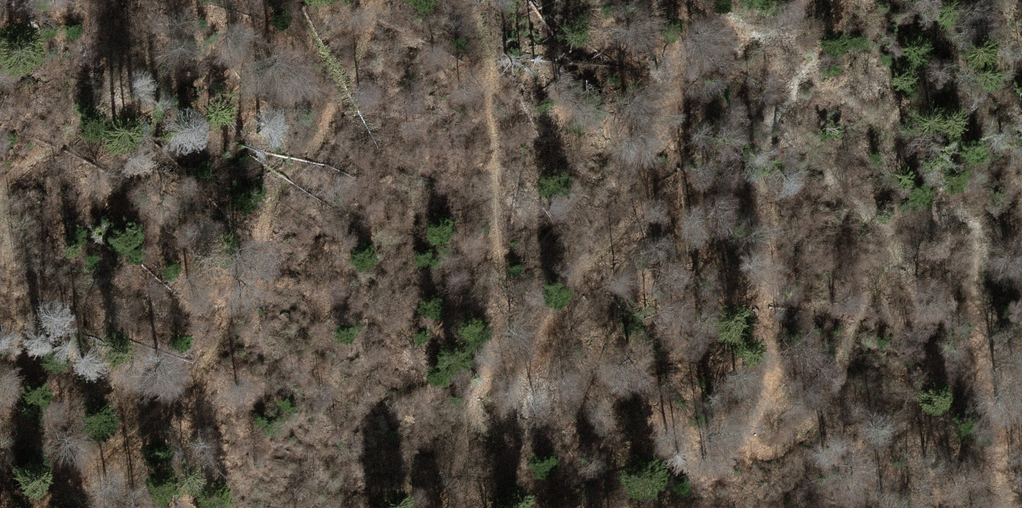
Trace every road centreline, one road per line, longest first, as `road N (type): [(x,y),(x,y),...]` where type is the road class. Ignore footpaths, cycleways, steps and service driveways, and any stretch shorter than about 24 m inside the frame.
road 1 (track): [(1004,507),(969,202),(878,260),(823,377),(759,467),(764,362),(791,255),(779,171),(851,0)]
road 2 (track): [(798,0),(716,50),(660,122),(606,257),(490,442),(464,454),(464,422),(501,305),(503,153),(494,36),(469,0)]
road 3 (track): [(377,0),(349,115),(263,209),(214,344),(123,443),(41,507)]

